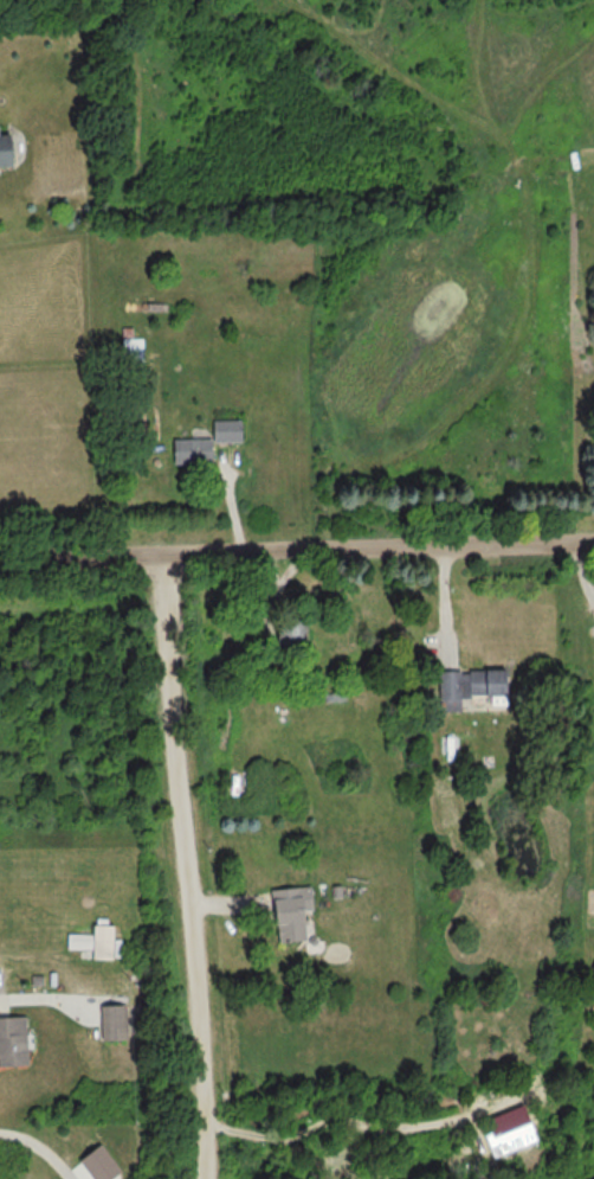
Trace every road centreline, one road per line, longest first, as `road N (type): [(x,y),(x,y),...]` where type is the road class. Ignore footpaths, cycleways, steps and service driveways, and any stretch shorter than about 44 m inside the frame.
road 1 (residential): [(167,552),(201,1178)]
road 2 (residential): [(167,552),(593,541)]
road 3 (residential): [(0,557),(167,552)]

